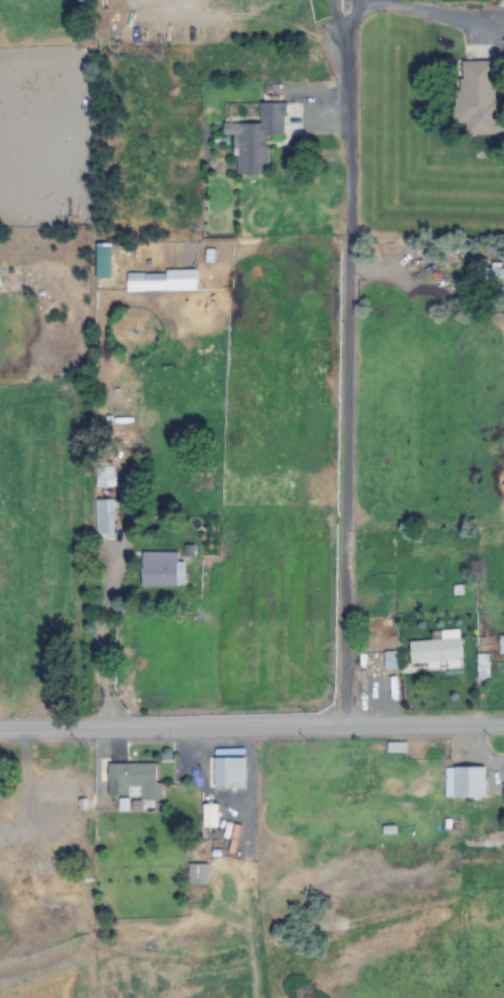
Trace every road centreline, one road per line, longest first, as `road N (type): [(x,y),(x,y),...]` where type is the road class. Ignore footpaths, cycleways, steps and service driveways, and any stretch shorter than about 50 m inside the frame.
road 1 (residential): [(339,726),(351,26)]
road 2 (tertiary): [(503,724),(0,728)]

